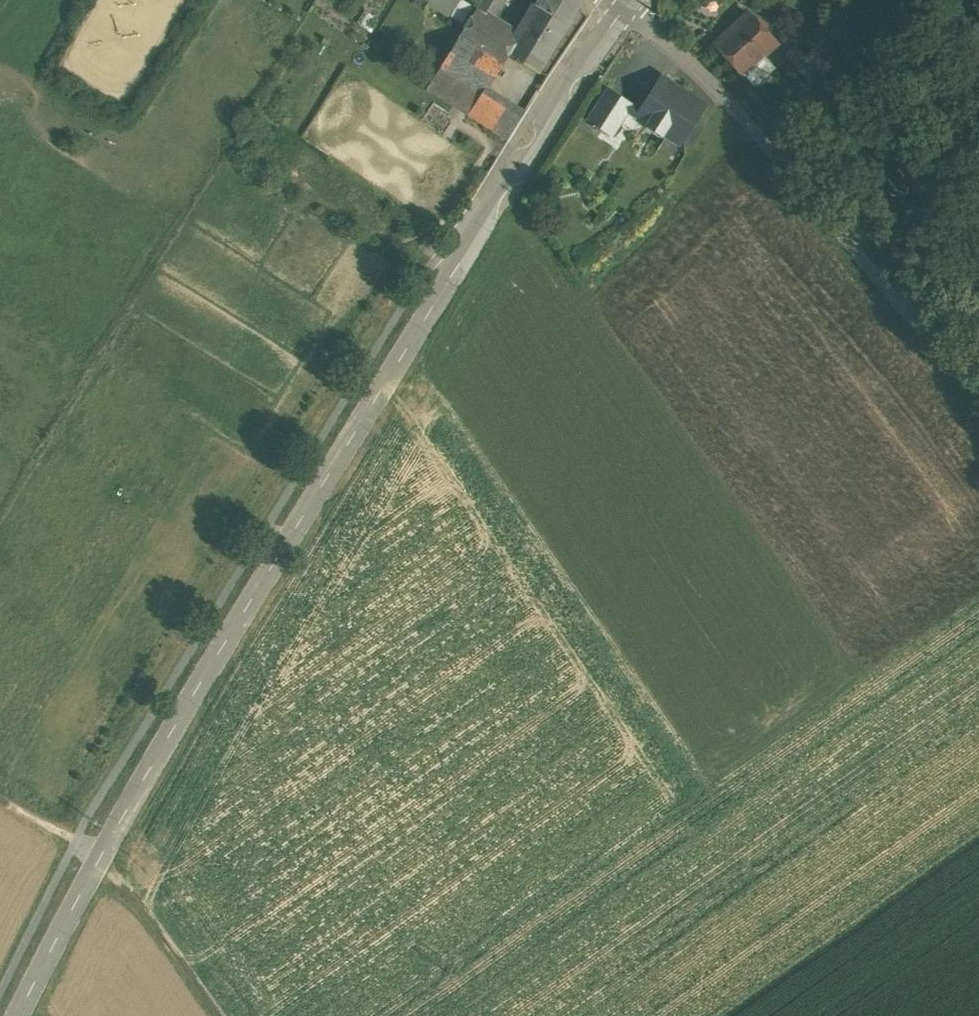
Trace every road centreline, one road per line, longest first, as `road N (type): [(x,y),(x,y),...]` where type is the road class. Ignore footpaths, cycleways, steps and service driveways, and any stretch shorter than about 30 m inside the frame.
road 1 (tertiary): [(623,9),(567,82),(542,144),(496,194),(99,862),(20,1015)]
road 2 (unclassified): [(978,398),(736,109),(623,9)]
road 3 (track): [(0,801),(75,842),(133,888),(222,1015)]

